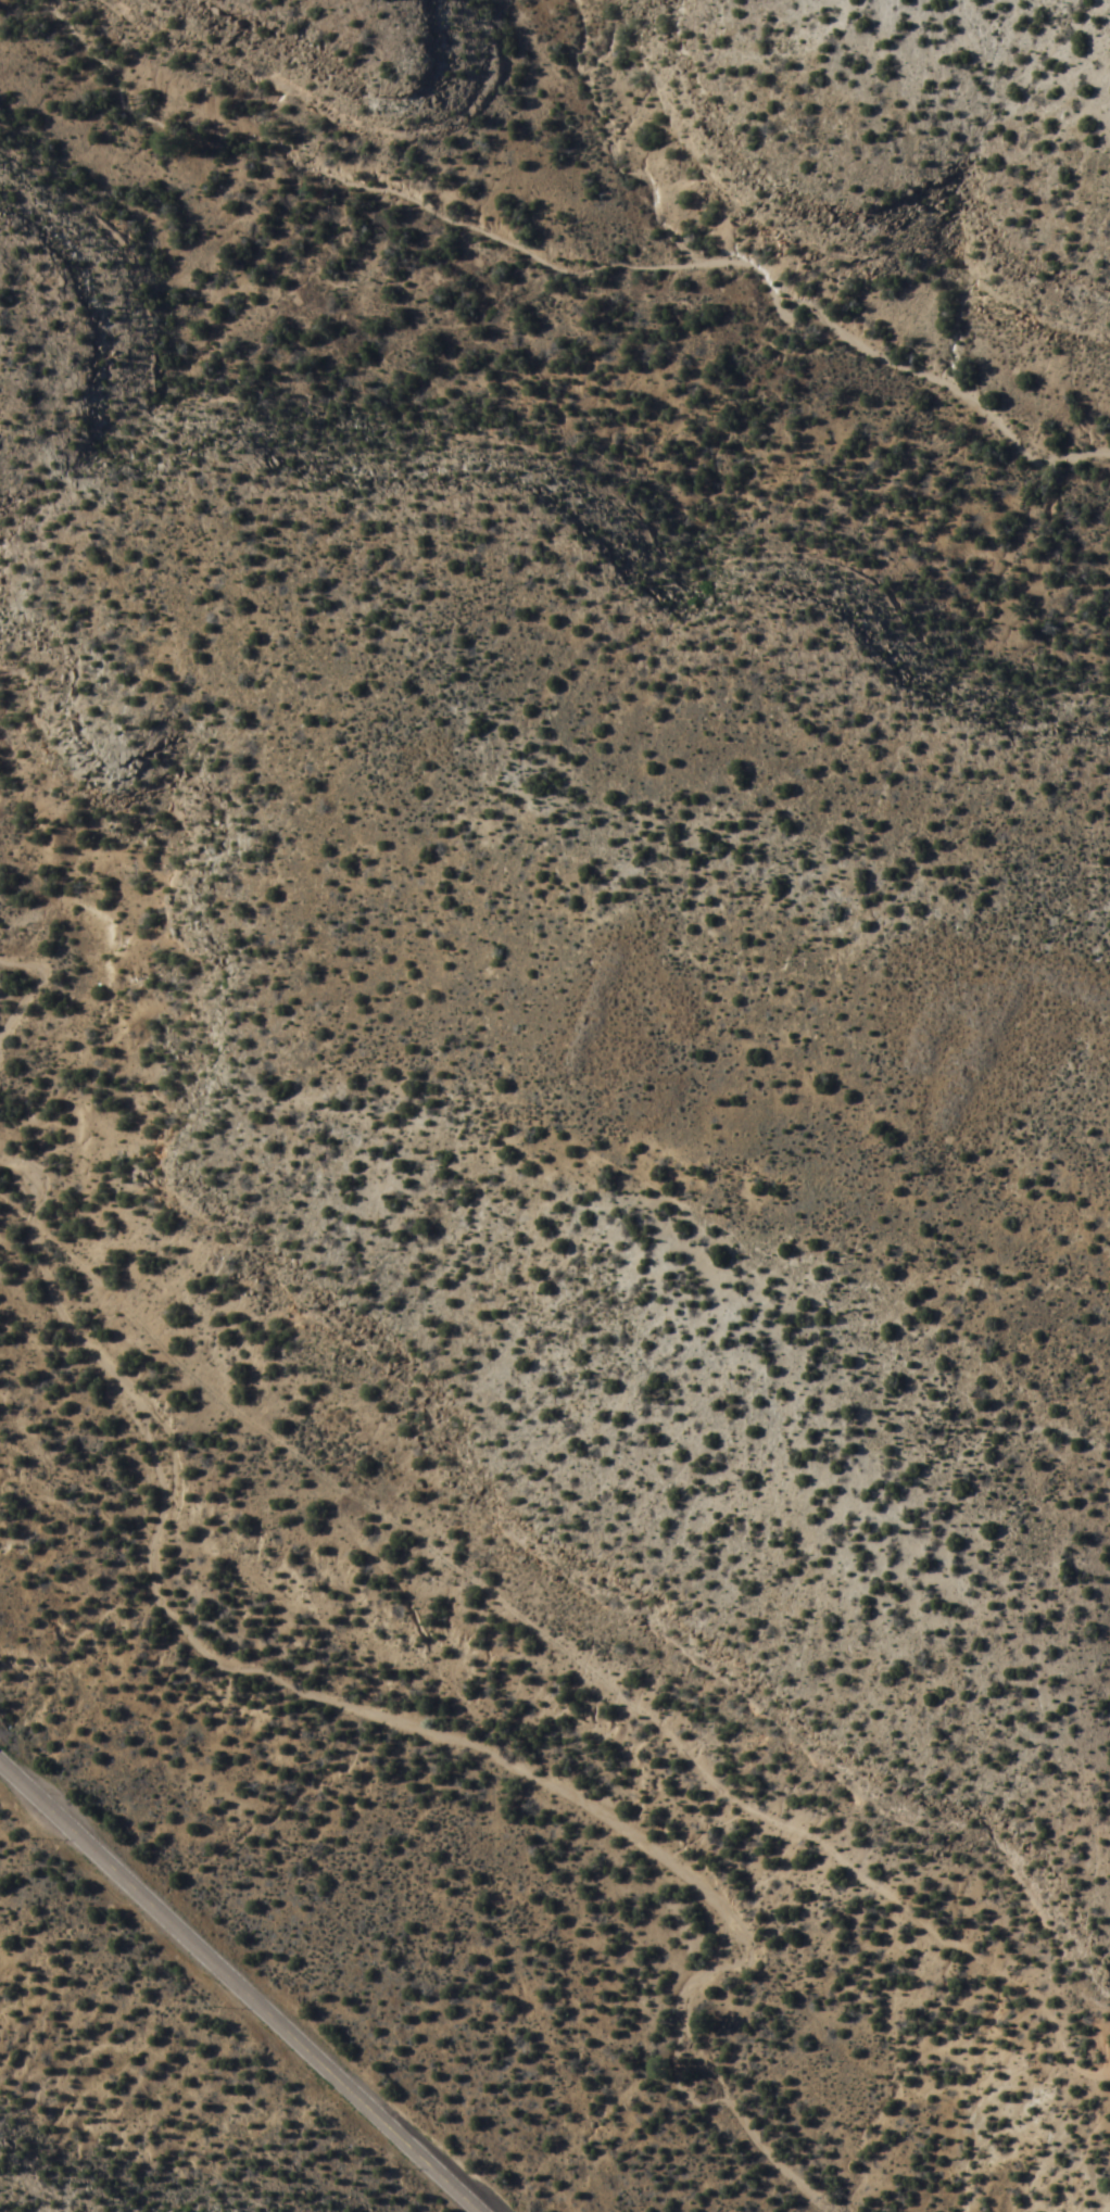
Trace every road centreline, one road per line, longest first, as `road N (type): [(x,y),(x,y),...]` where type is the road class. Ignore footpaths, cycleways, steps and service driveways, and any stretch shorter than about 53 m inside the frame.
road 1 (primary): [(479,2211),(0,1762)]

